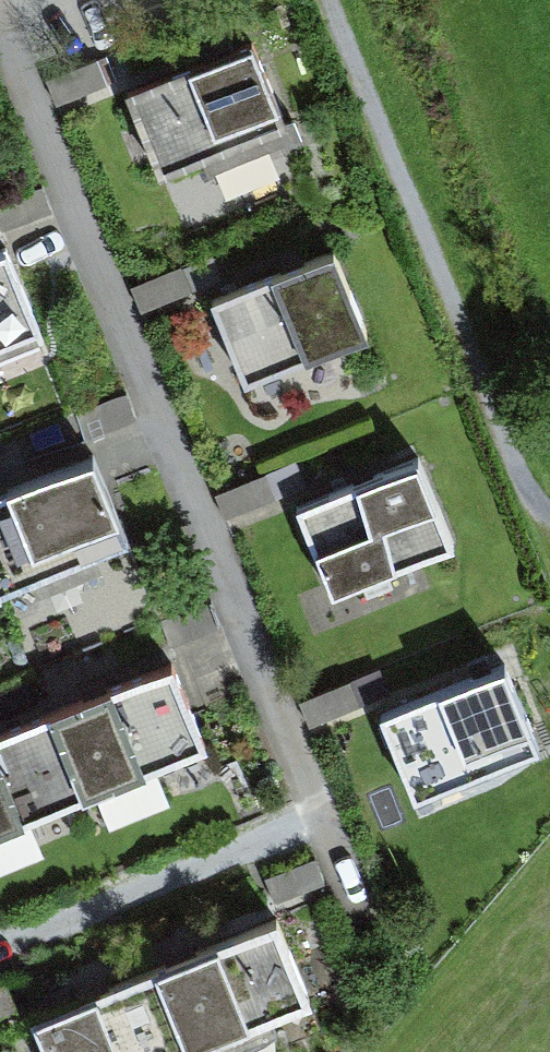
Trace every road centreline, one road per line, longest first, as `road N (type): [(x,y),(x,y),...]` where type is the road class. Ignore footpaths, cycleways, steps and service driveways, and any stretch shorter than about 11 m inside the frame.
road 1 (residential): [(0,5),(365,921)]

